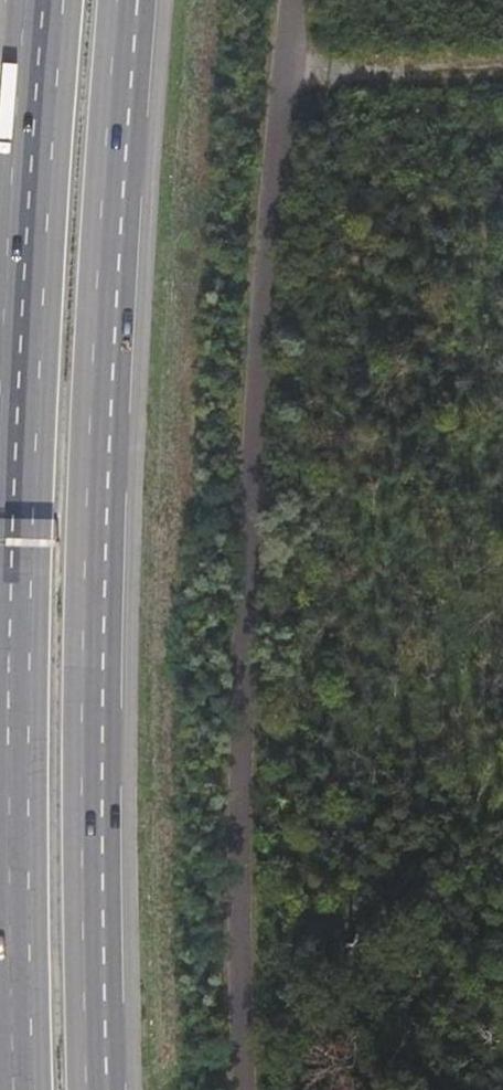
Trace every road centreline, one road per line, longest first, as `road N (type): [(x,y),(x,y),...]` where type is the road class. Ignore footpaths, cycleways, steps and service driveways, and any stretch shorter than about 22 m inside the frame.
road 1 (track): [(259,1089),(257,599),(299,0)]
road 2 (motorway): [(44,0),(5,681),(13,1089)]
road 3 (motorway): [(99,1089),(96,487),(128,0)]
road 4 (track): [(502,72),(291,77)]

